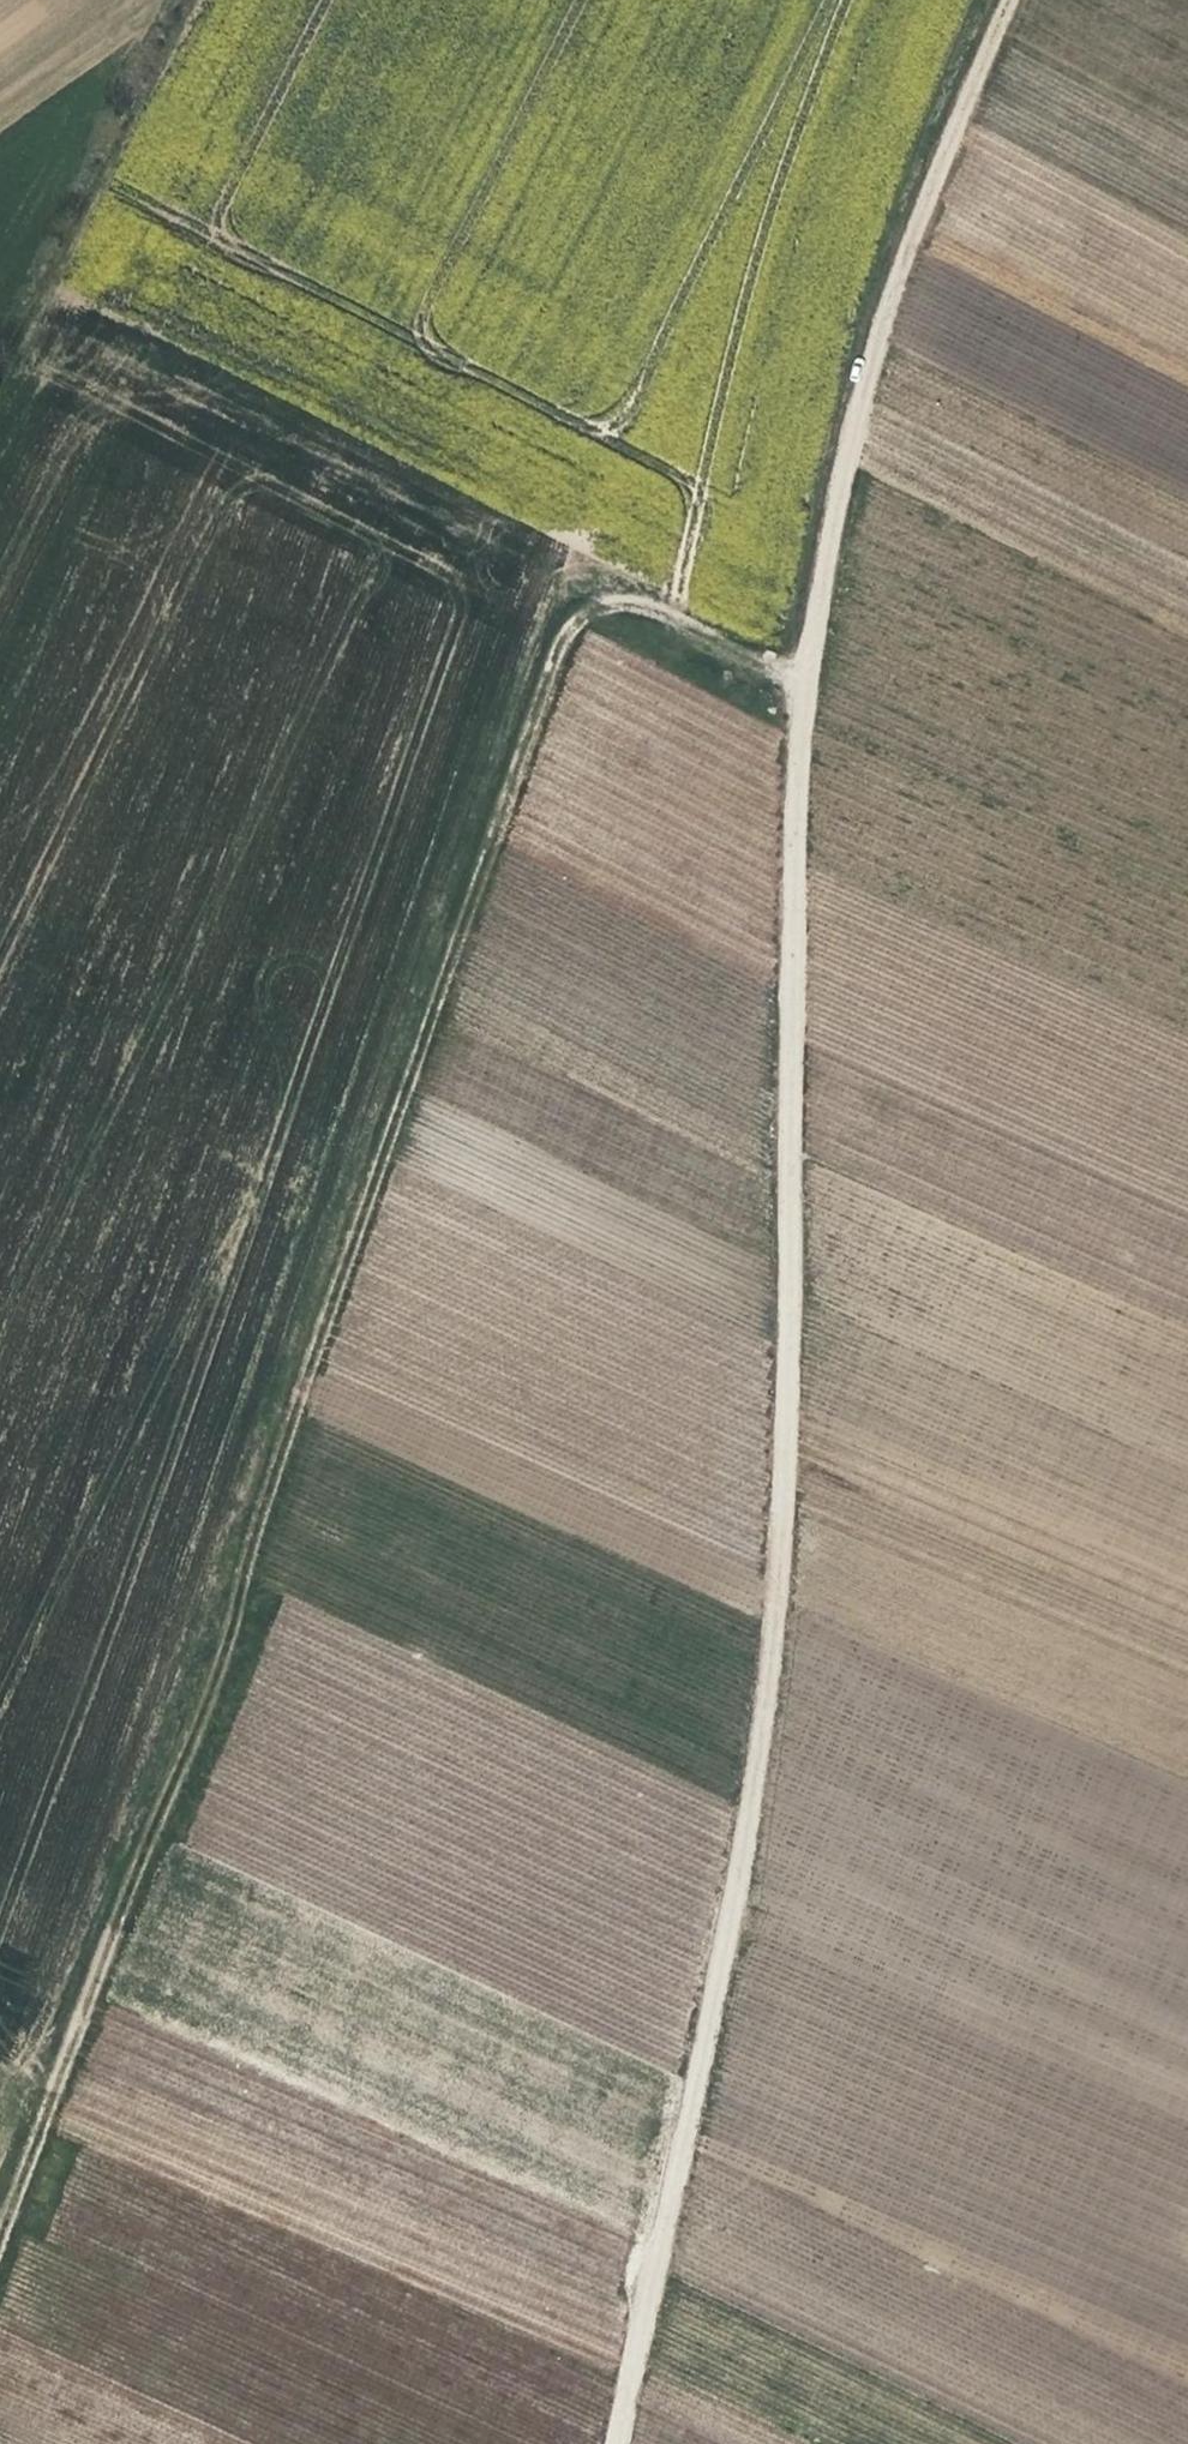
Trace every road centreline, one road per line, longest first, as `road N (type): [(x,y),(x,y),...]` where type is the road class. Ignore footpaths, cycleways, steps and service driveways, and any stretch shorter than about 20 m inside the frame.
road 1 (track): [(622,2443),(672,2205),(777,1611),(794,1302),(795,689),(861,391),(947,156),(1016,0)]

